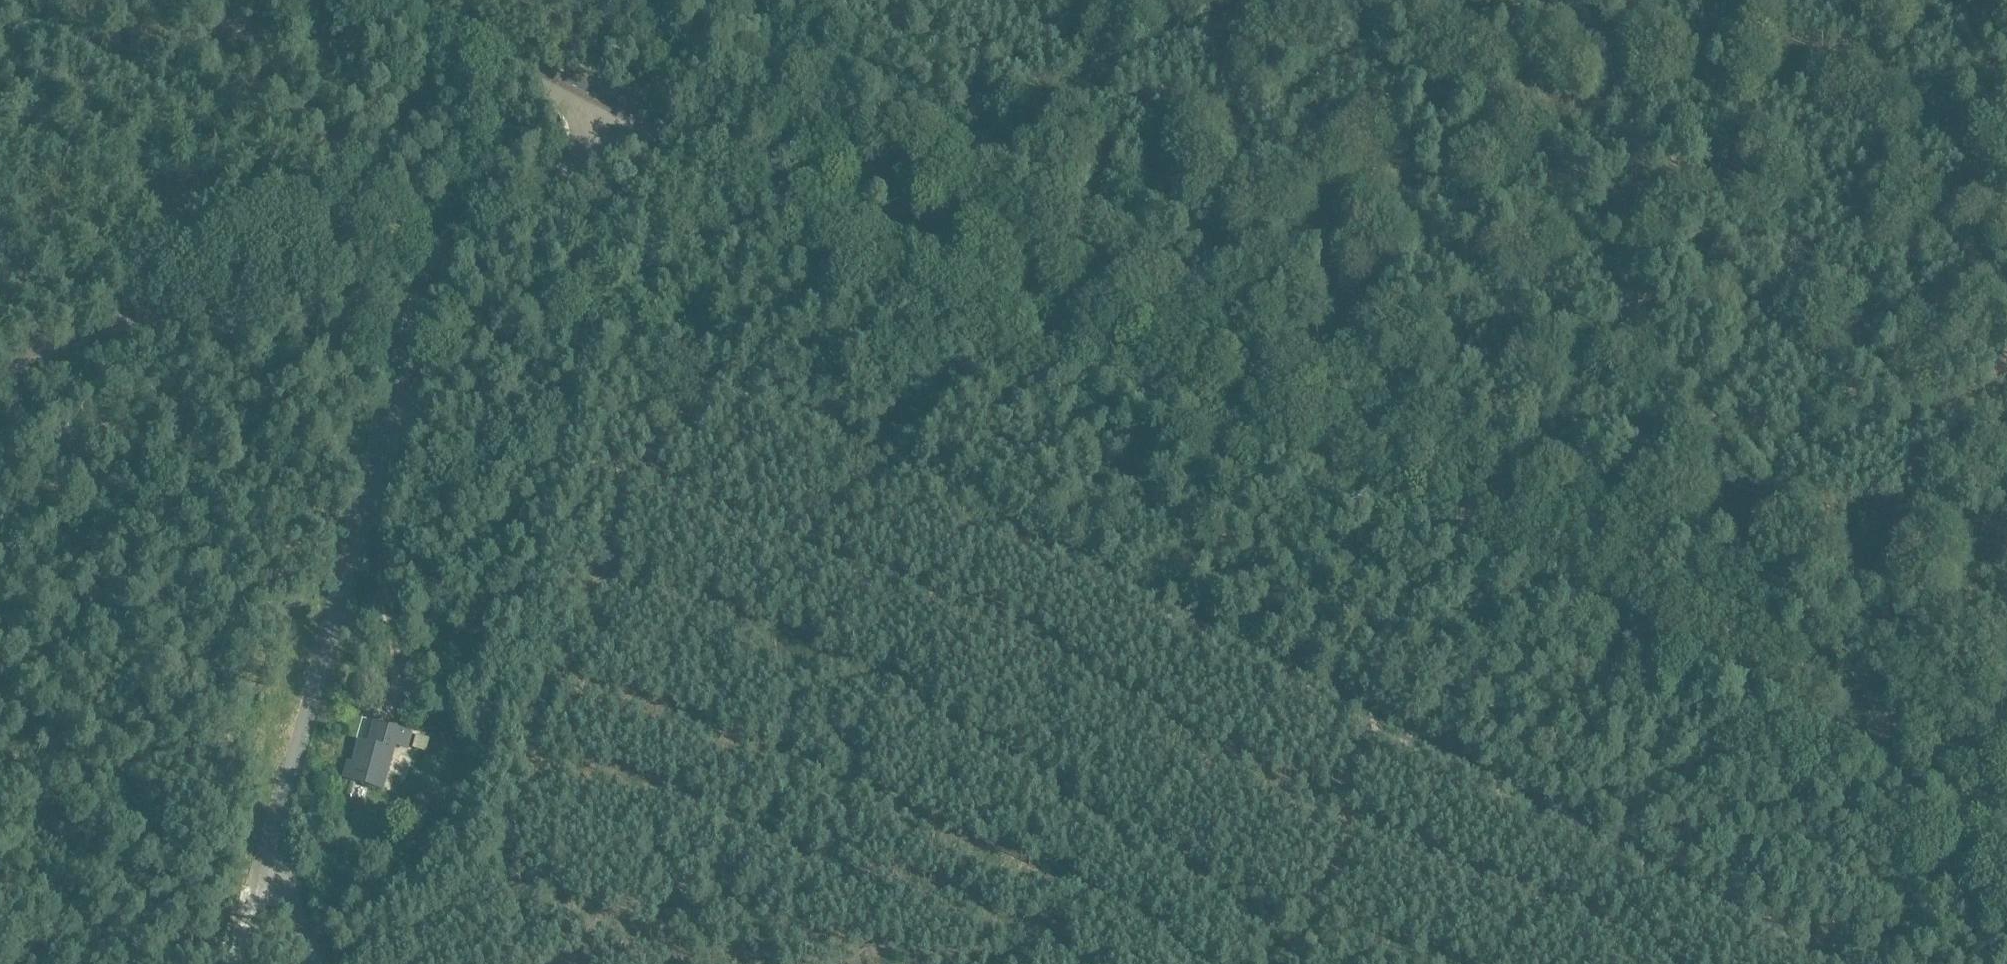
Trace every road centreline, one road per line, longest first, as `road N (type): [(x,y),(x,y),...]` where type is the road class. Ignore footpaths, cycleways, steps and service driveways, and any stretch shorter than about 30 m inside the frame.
road 1 (tertiary): [(2006,819),(715,153),(626,116),(416,0)]
road 2 (track): [(1836,963),(801,413),(640,354),(603,316),(469,251),(456,228)]
road 3 (track): [(0,386),(456,228)]
road 4 (track): [(1211,0),(898,248)]
road 5 (track): [(313,160),(2,0)]
road 6 (track): [(397,716),(378,455)]
road 7 (track): [(0,211),(186,316)]

